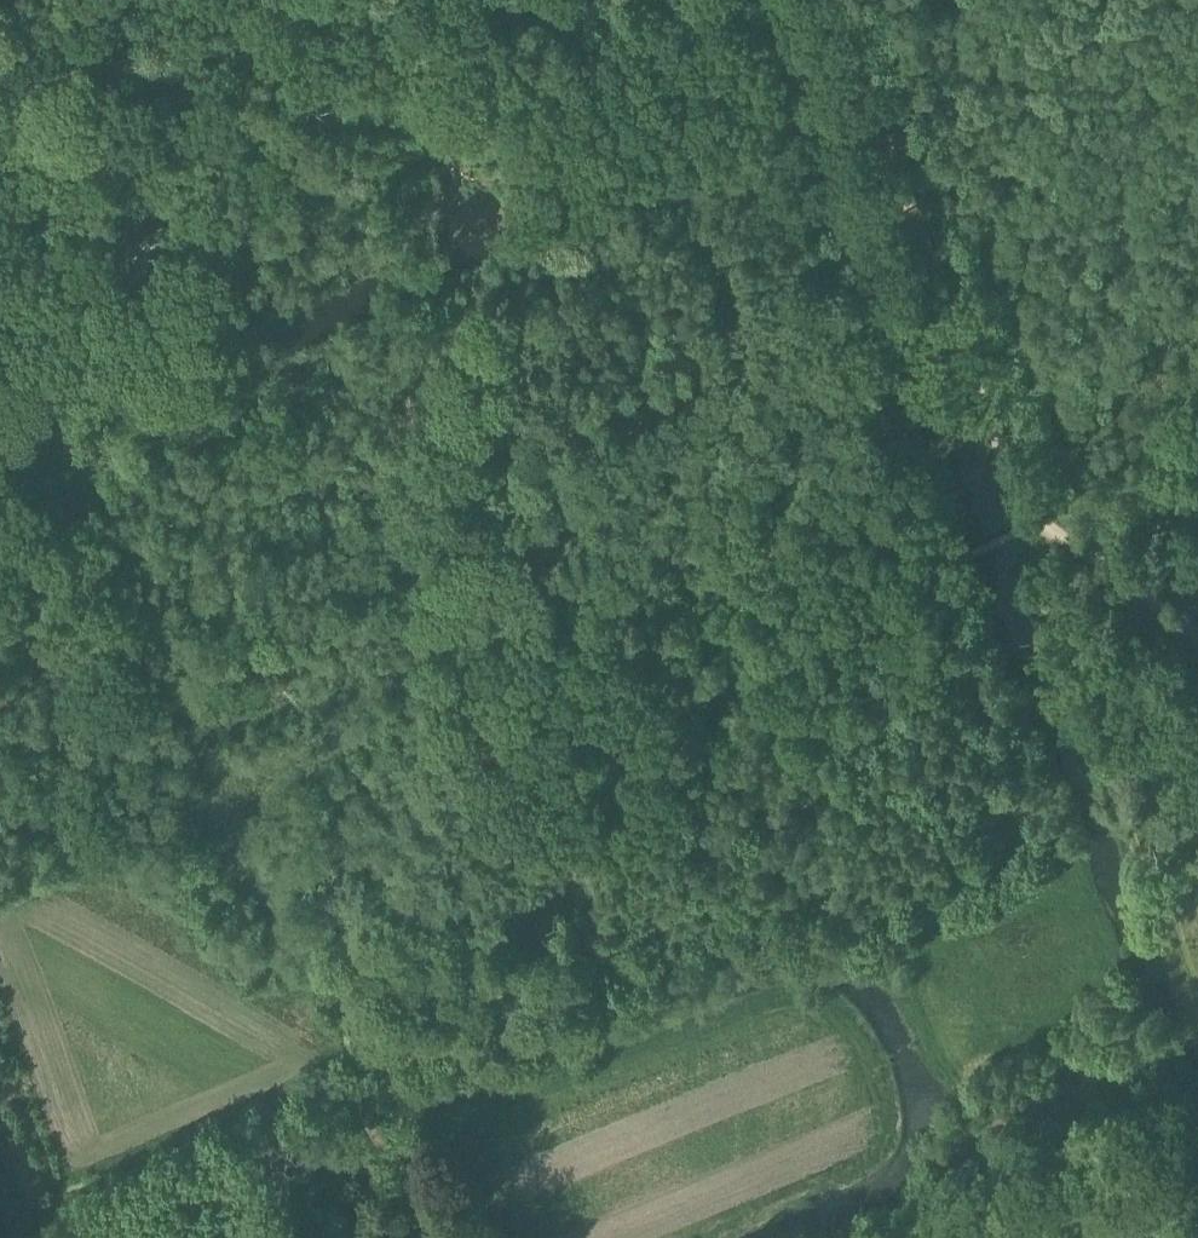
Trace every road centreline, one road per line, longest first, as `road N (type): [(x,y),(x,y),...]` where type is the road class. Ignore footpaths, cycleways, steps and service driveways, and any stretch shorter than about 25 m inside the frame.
road 1 (track): [(1045,529),(1042,558),(1079,652),(1197,745)]
road 2 (track): [(433,1226),(570,1166)]

